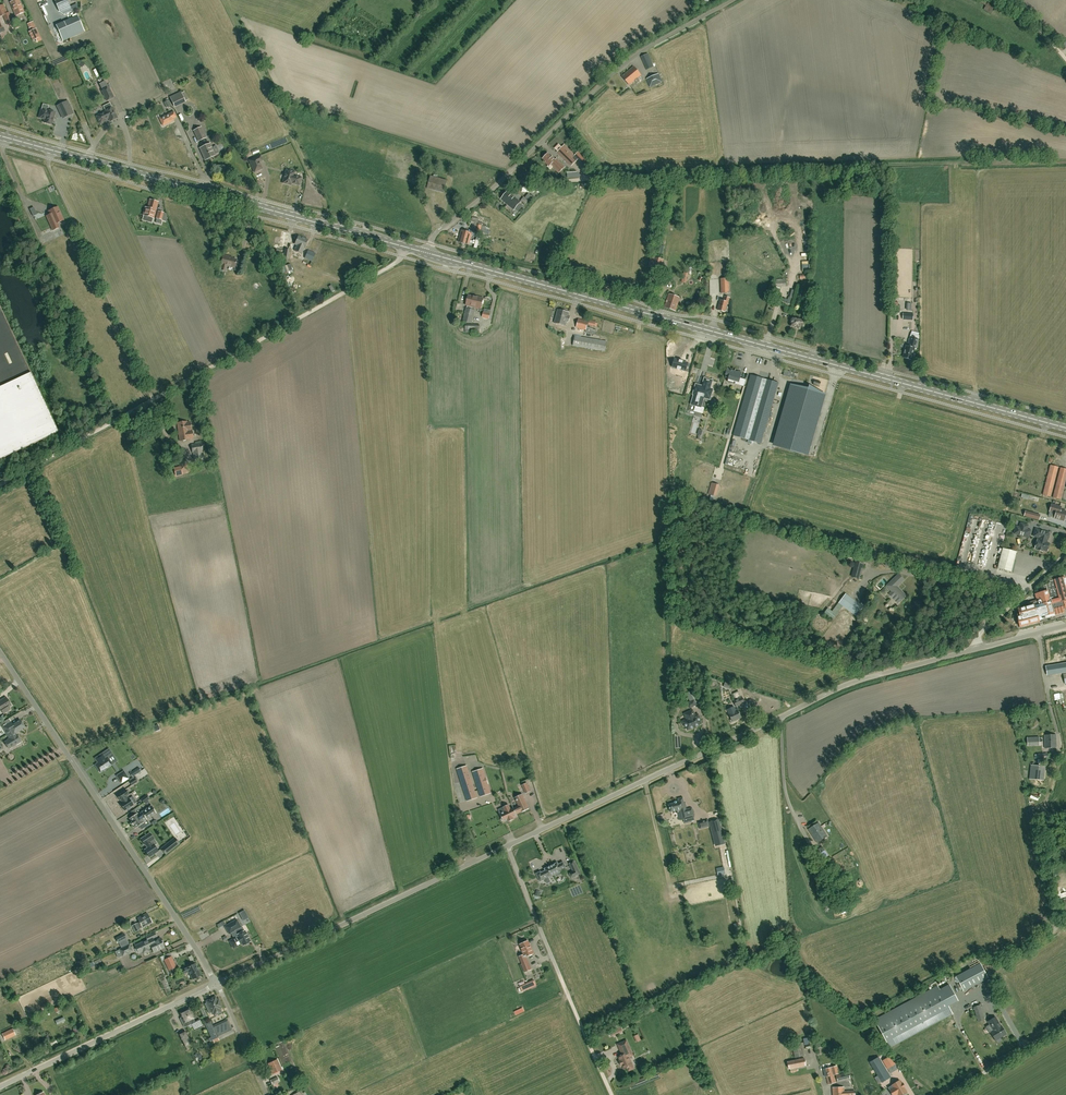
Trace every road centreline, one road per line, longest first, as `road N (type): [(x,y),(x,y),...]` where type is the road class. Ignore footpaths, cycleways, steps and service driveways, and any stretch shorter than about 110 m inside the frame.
road 1 (unclassified): [(217,984),(858,680),(977,649)]
road 2 (primary): [(1065,428),(428,254)]
road 3 (track): [(1065,161),(546,182),(505,177)]
road 4 (primary): [(428,254),(0,136)]
road 5 (track): [(396,263),(11,480)]
road 6 (unclassified): [(428,254),(439,230),(626,63),(734,0)]
road 7 (unclassified): [(217,984),(0,652)]
road 8 (track): [(508,847),(611,1094)]
road 9 (unclassified): [(0,1087),(217,984)]
road 10 (unclassified): [(947,1094),(1065,1024)]
road 11 (unclassified): [(977,649),(982,632),(1065,555)]
road 12 (unclassified): [(268,1094),(217,984)]

